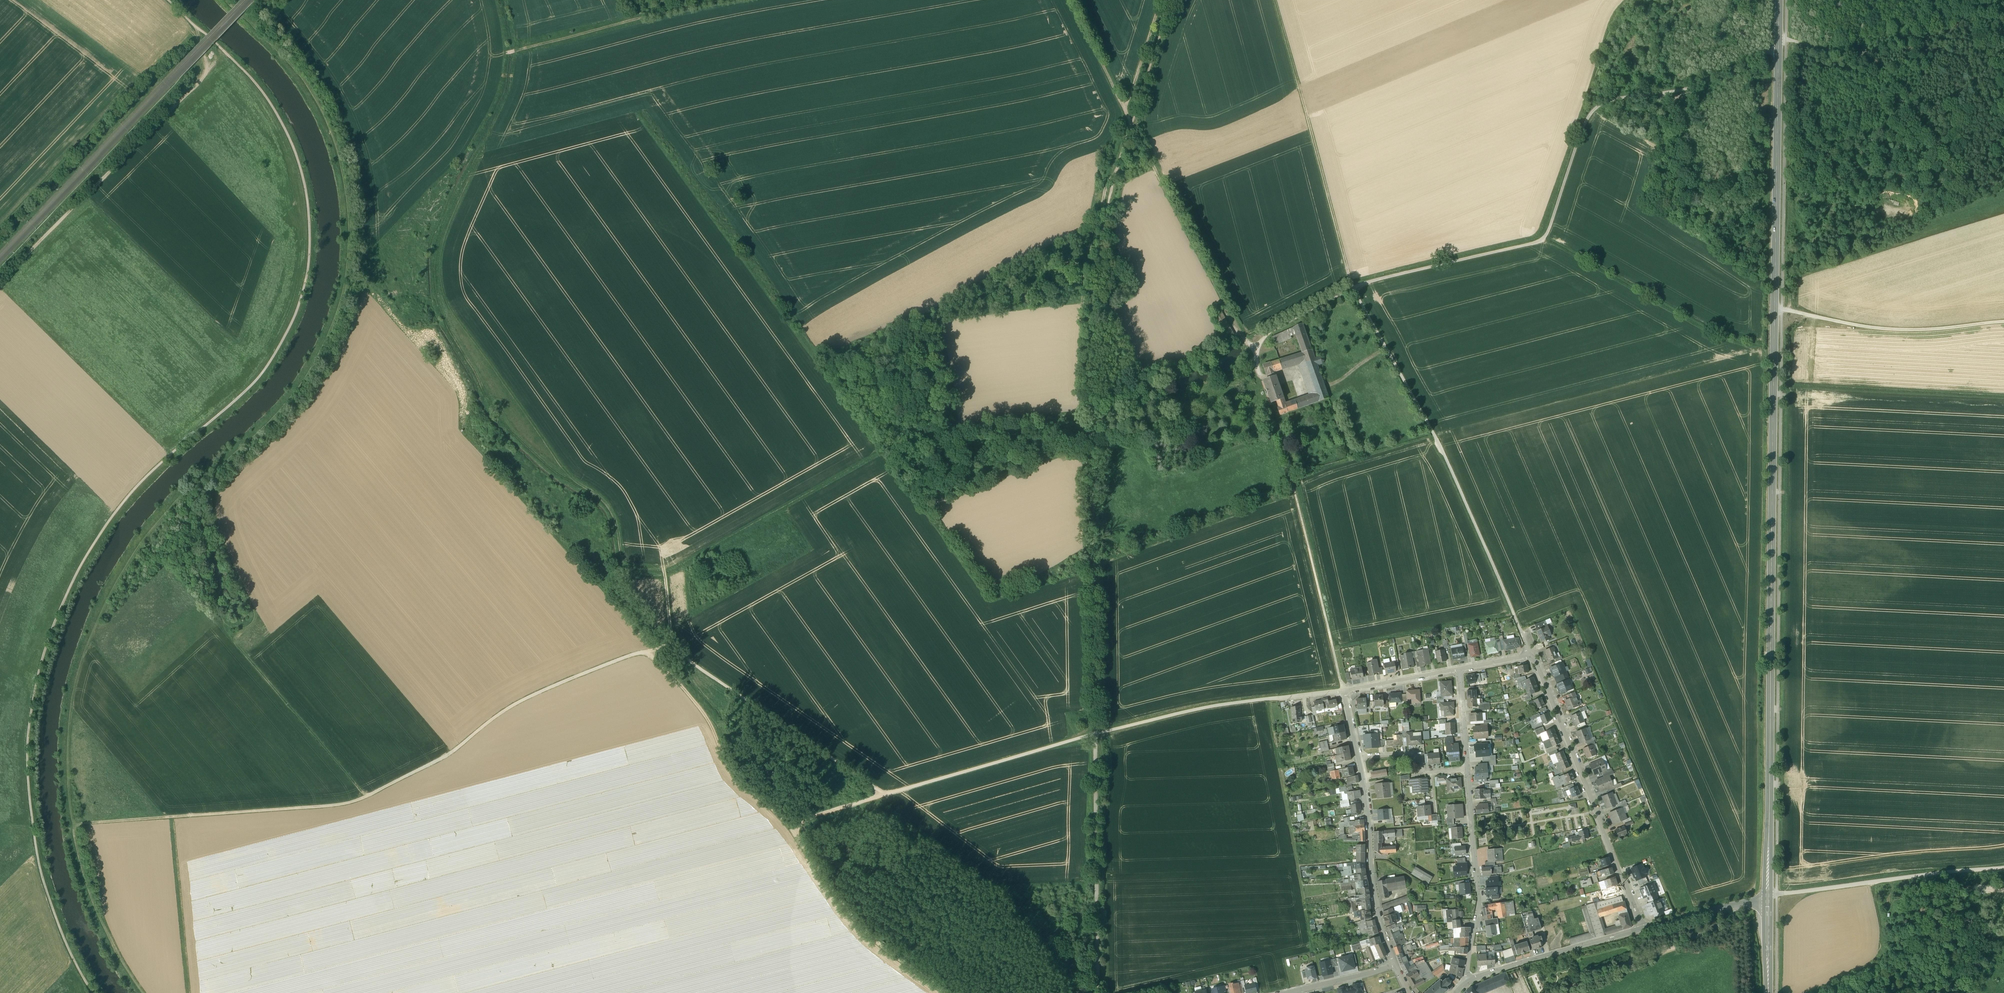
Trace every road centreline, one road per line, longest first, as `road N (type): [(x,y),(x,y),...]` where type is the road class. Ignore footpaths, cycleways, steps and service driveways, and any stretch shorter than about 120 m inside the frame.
road 1 (track): [(167,0),(246,73),(282,124),(303,177),(309,252),(293,319),(272,358),(114,513),(75,577),(44,651),(27,745),(37,858),(61,933),(94,992)]
road 2 (unclassified): [(1778,49),(1680,92),(1598,106),(1539,242),(1352,287),(1450,468),(1515,617)]
road 3 (primary): [(1768,900),(1778,49)]
road 4 (track): [(1284,698),(1098,733),(888,794),(671,643)]
road 5 (track): [(671,643),(533,695),(440,759),(346,804),(73,825)]
road 6 (track): [(144,992),(101,922),(79,861),(68,746),(79,670),(114,584),(186,493)]
road 7 (track): [(827,352),(913,324),(1092,235),(1111,148),(1134,122)]
road 8 (track): [(1256,350),(1070,0)]
road 9 (track): [(201,31),(219,68),(0,288)]
road 10 (track): [(946,992),(857,922),(793,830),(888,794)]
road 11 (track): [(1352,287),(1275,0)]
road 12 (residential): [(1642,929),(1529,656)]
road 13 (track): [(1768,894),(2003,868)]
road 14 (track): [(793,830),(730,770),(705,716),(648,652)]
road 15 (track): [(732,0),(508,56)]
road 16 (track): [(2003,322),(1874,329),(1775,309)]
road 17 (track): [(230,635),(367,797)]
road 18 (residential): [(1466,981),(1480,900),(1468,771)]
road 19 (residential): [(1395,964),(1372,890),(1360,758)]
road 20 (track): [(1778,38),(1854,57),(1873,54),(1965,0)]
road 21 (residential): [(1642,929),(1466,981)]
road 22 (residential): [(1360,758),(1421,752),(1421,774),(1468,771)]
road 23 (residential): [(1768,900),(1642,929)]

